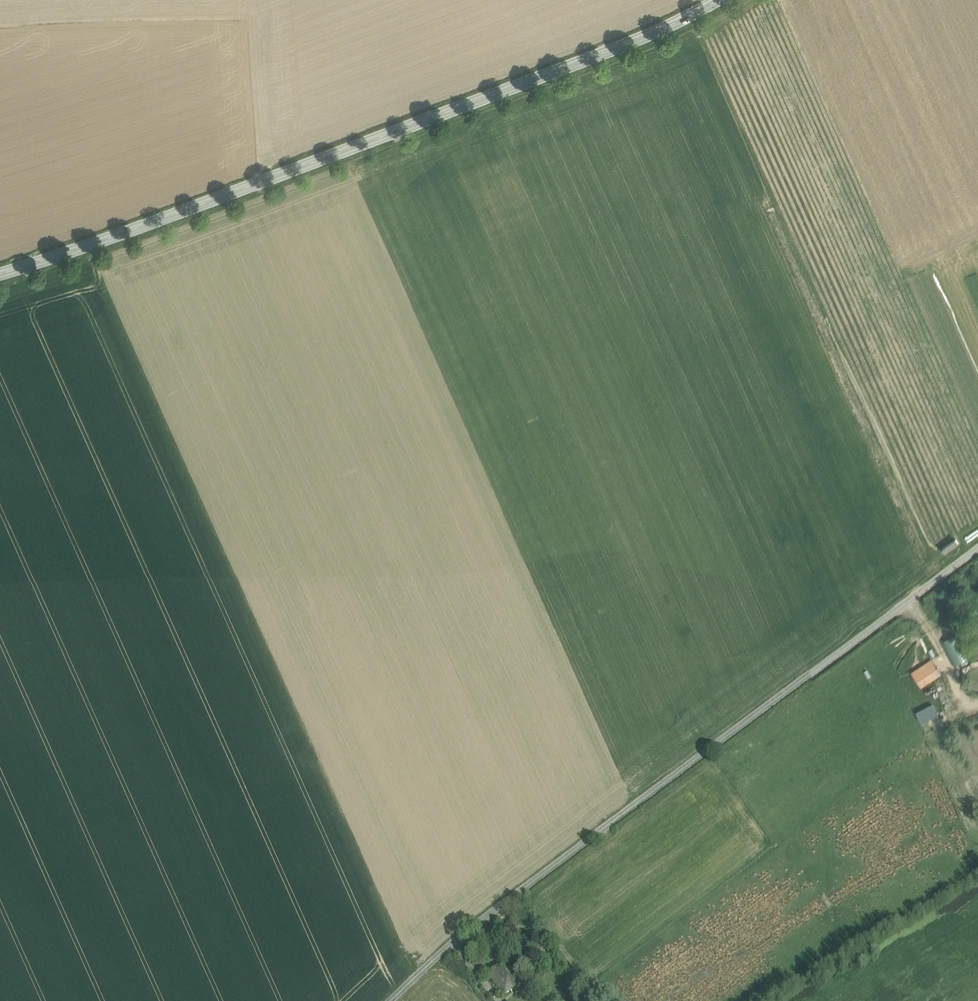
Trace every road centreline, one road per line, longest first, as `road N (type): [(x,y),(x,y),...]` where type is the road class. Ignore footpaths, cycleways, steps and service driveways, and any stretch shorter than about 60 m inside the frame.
road 1 (secondary): [(0,273),(628,44),(719,0)]
road 2 (unclassified): [(387,1000),(528,882),(977,549)]

